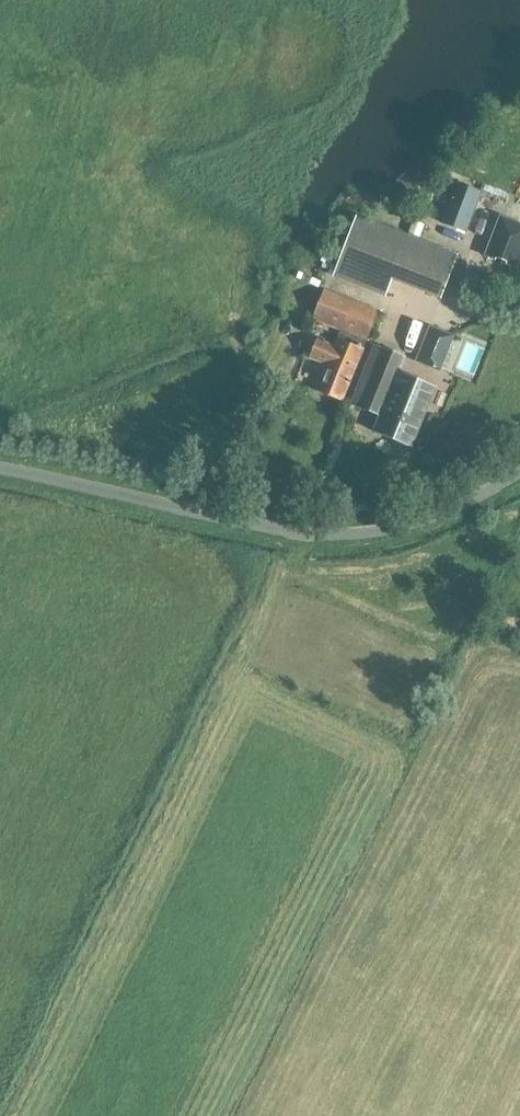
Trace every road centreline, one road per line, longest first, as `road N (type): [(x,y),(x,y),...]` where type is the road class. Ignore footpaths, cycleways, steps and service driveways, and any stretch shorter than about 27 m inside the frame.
road 1 (unclassified): [(519,472),(413,522),(309,533),(0,469)]

